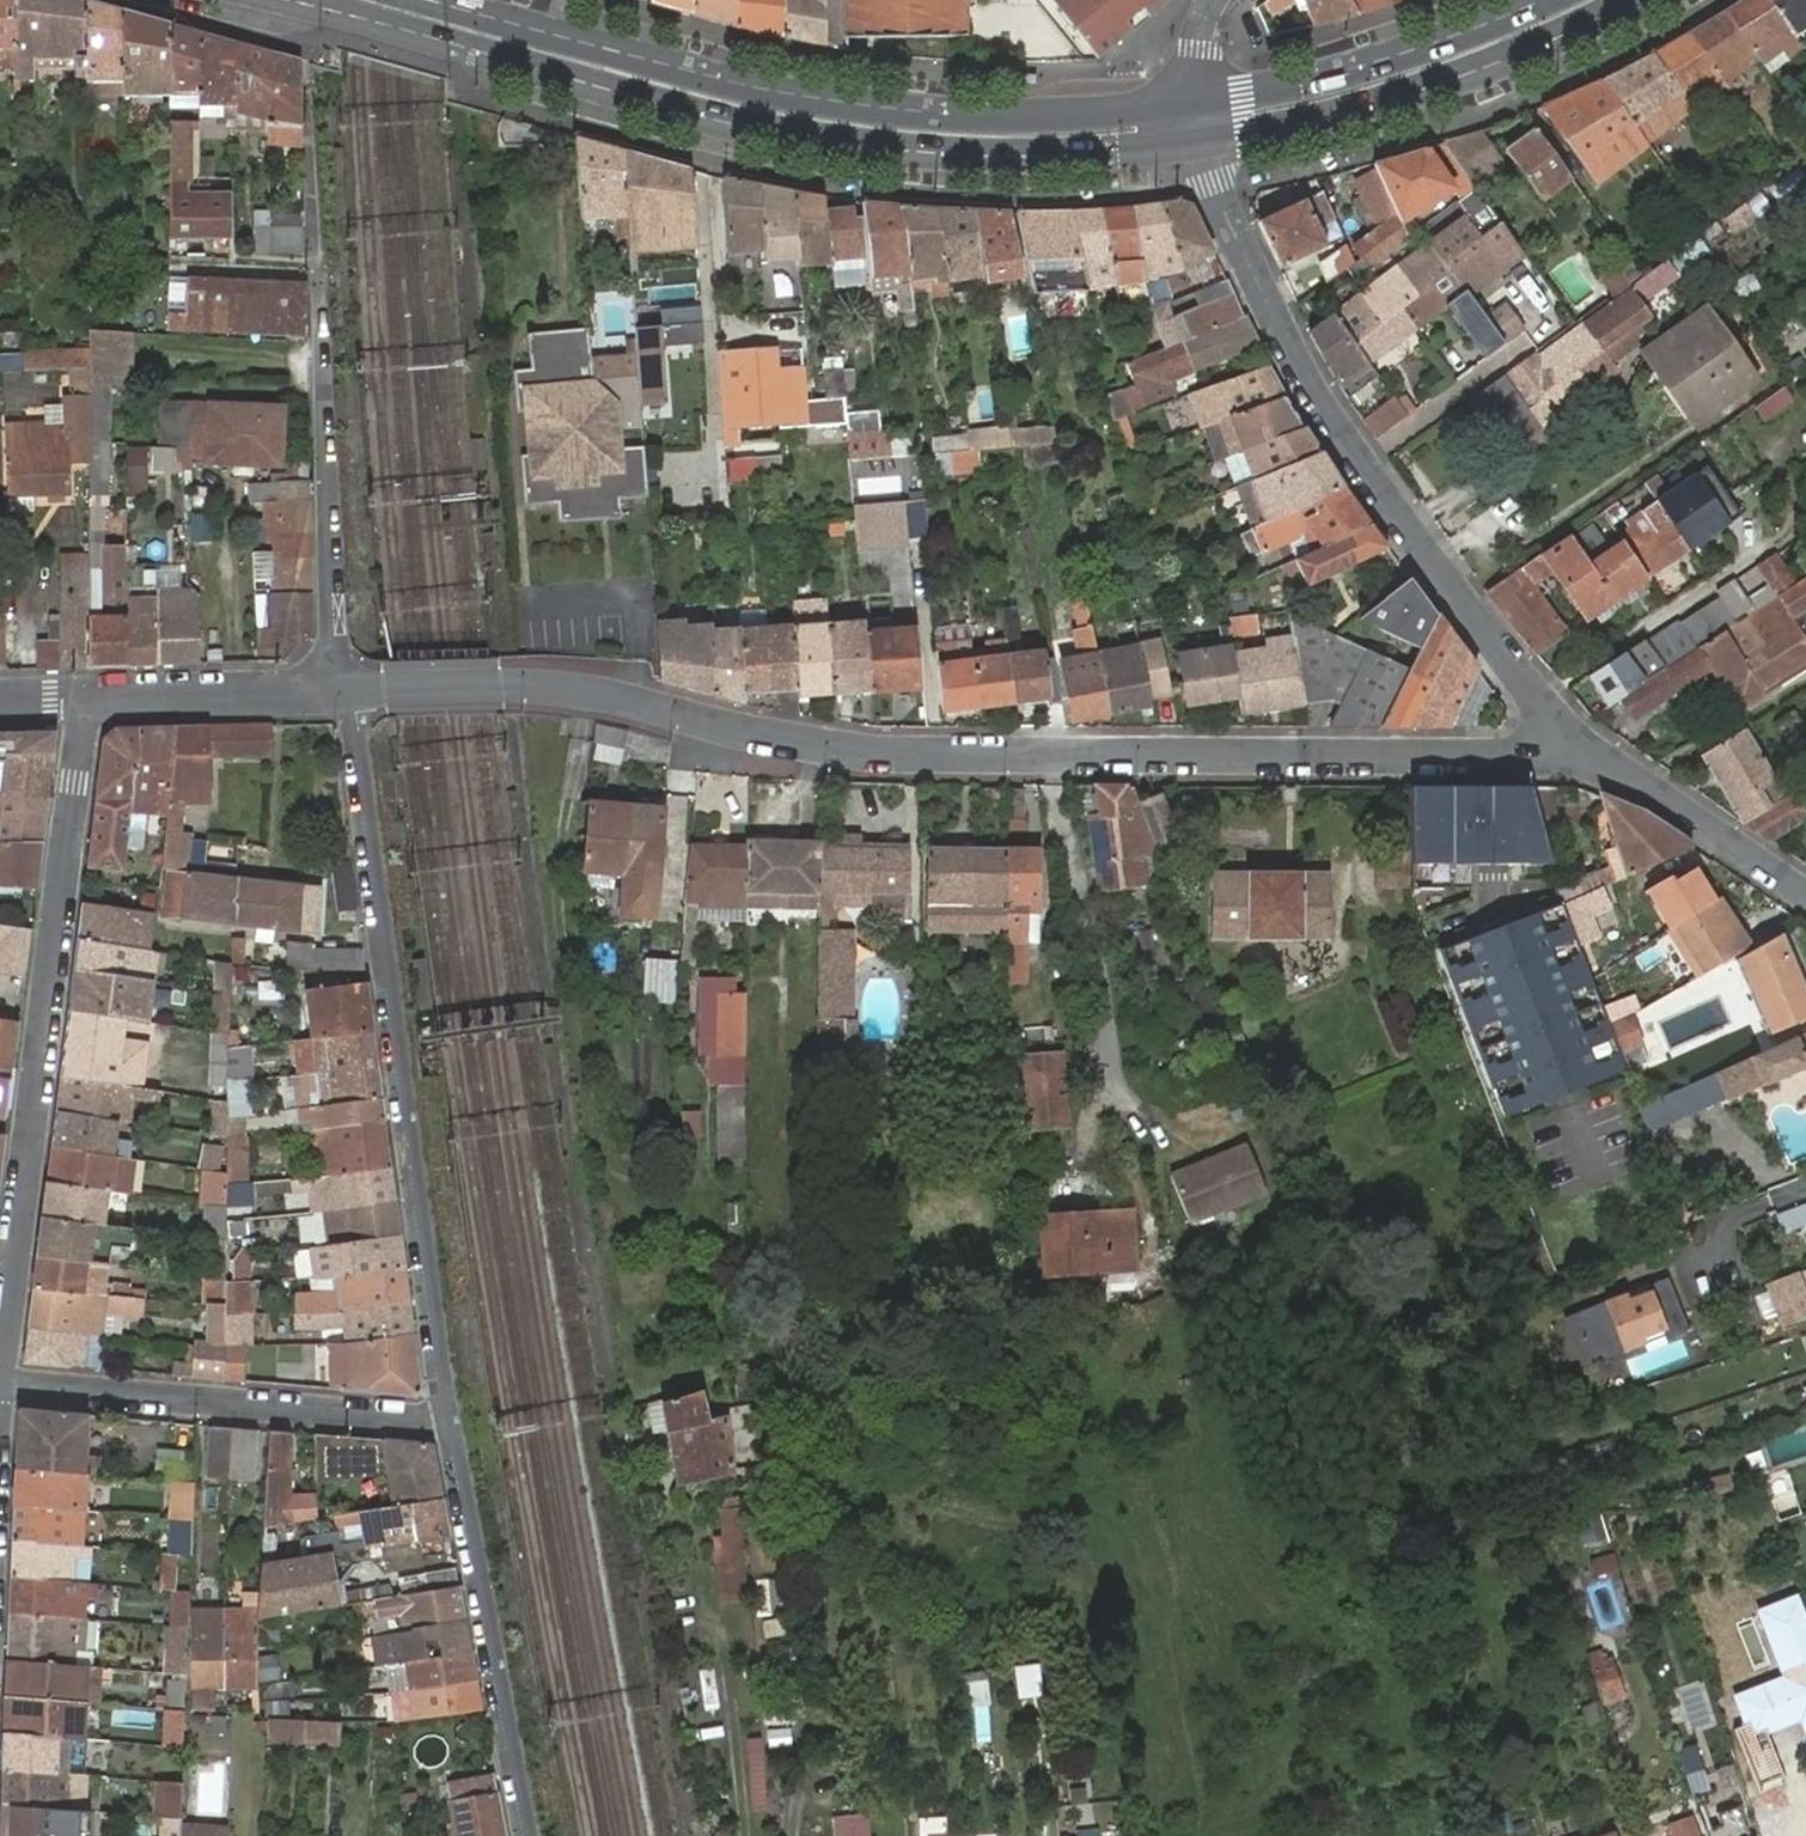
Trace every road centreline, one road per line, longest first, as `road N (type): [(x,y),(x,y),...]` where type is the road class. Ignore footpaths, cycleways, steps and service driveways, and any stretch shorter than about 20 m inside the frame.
road 1 (residential): [(347,692),(583,690),(753,735),(906,756),(1520,757),(1547,750),(1560,737)]
road 2 (primary): [(287,0),(711,119),(816,139),(1025,157),(1204,145)]
road 3 (primary): [(1198,103),(1044,115),(866,105),(697,73),(425,0)]
road 4 (residential): [(347,692),(448,1414)]
road 5 (residential): [(1560,737),(1324,411),(1271,320),(1204,145)]
road 6 (residential): [(82,694),(78,781),(0,1363)]
road 7 (primary): [(1204,145),(1410,93),(1636,0)]
road 8 (residential): [(0,1387),(417,1420),(448,1414)]
road 9 (residential): [(448,1414),(525,1835)]
road 10 (primary): [(1542,0),(1350,70),(1198,103)]
road 11 (residential): [(1805,897),(1560,737)]
road 12 (residential): [(228,536),(239,697)]
road 13 (residential): [(82,694),(239,697)]

